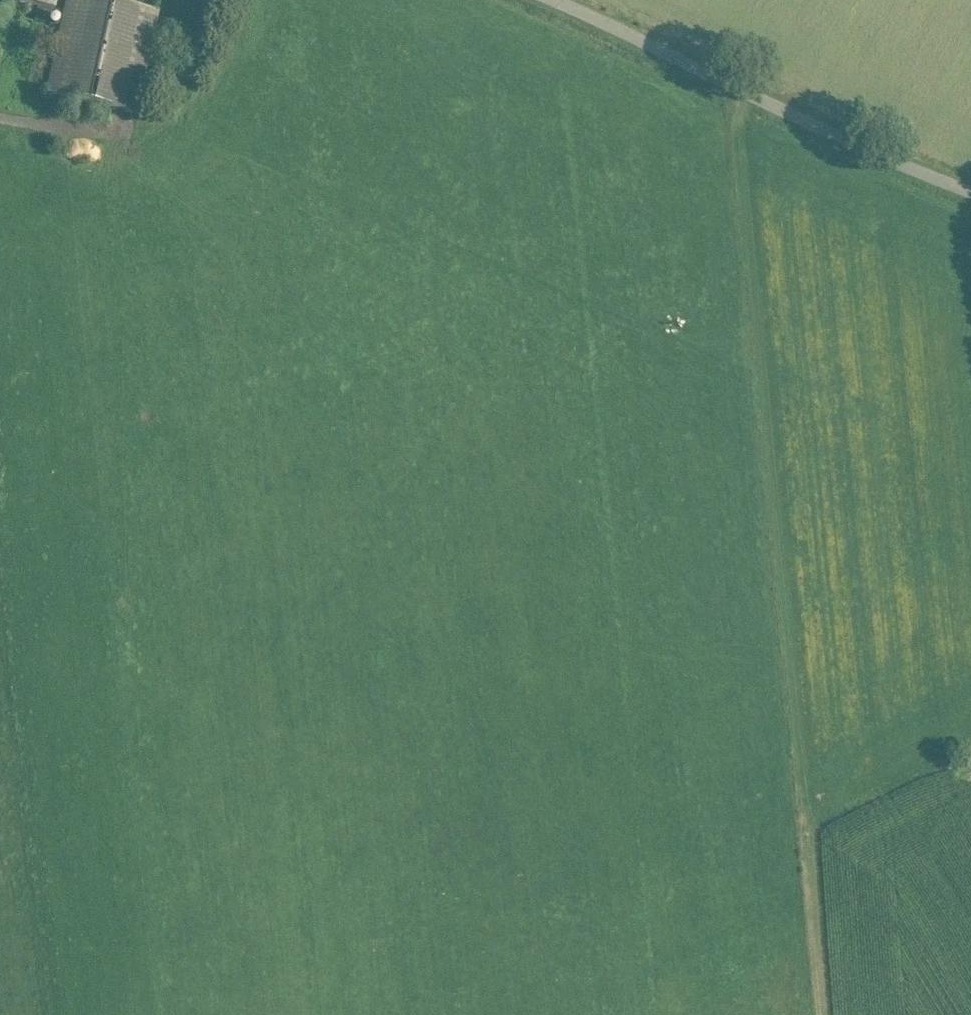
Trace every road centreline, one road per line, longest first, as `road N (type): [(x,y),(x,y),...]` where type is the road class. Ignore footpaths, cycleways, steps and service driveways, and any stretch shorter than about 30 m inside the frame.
road 1 (unclassified): [(555,0),(970,192)]

